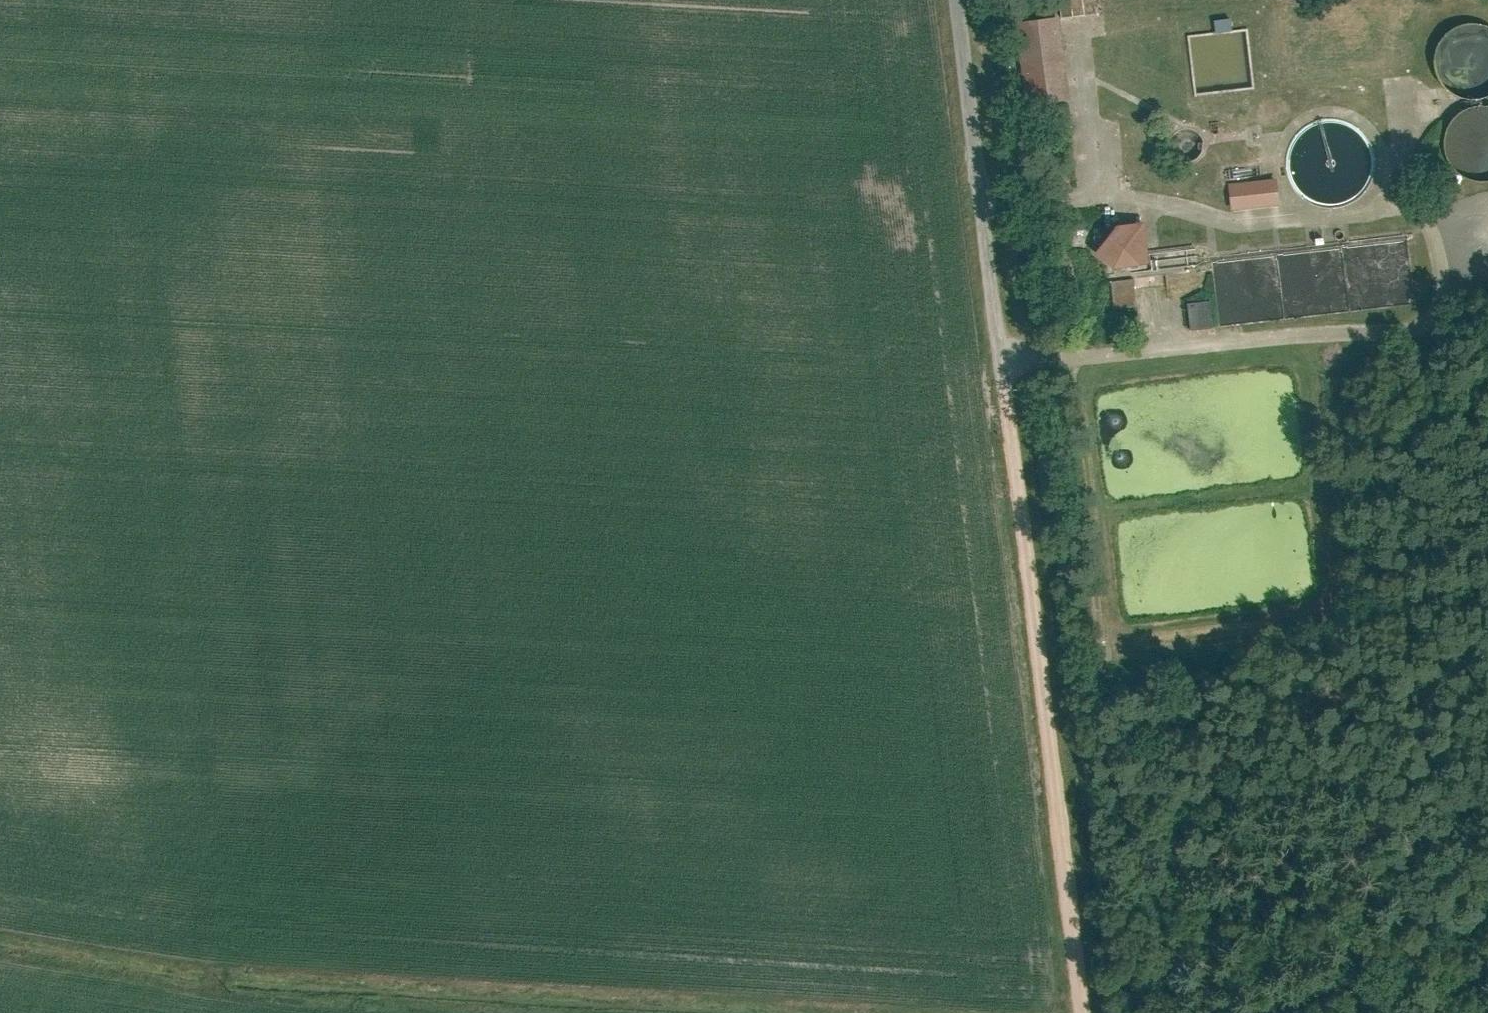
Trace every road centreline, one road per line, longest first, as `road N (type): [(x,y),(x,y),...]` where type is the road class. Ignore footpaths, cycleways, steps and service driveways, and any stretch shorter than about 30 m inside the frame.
road 1 (track): [(1086,1012),(1004,363)]
road 2 (residential): [(1004,363),(958,0)]

